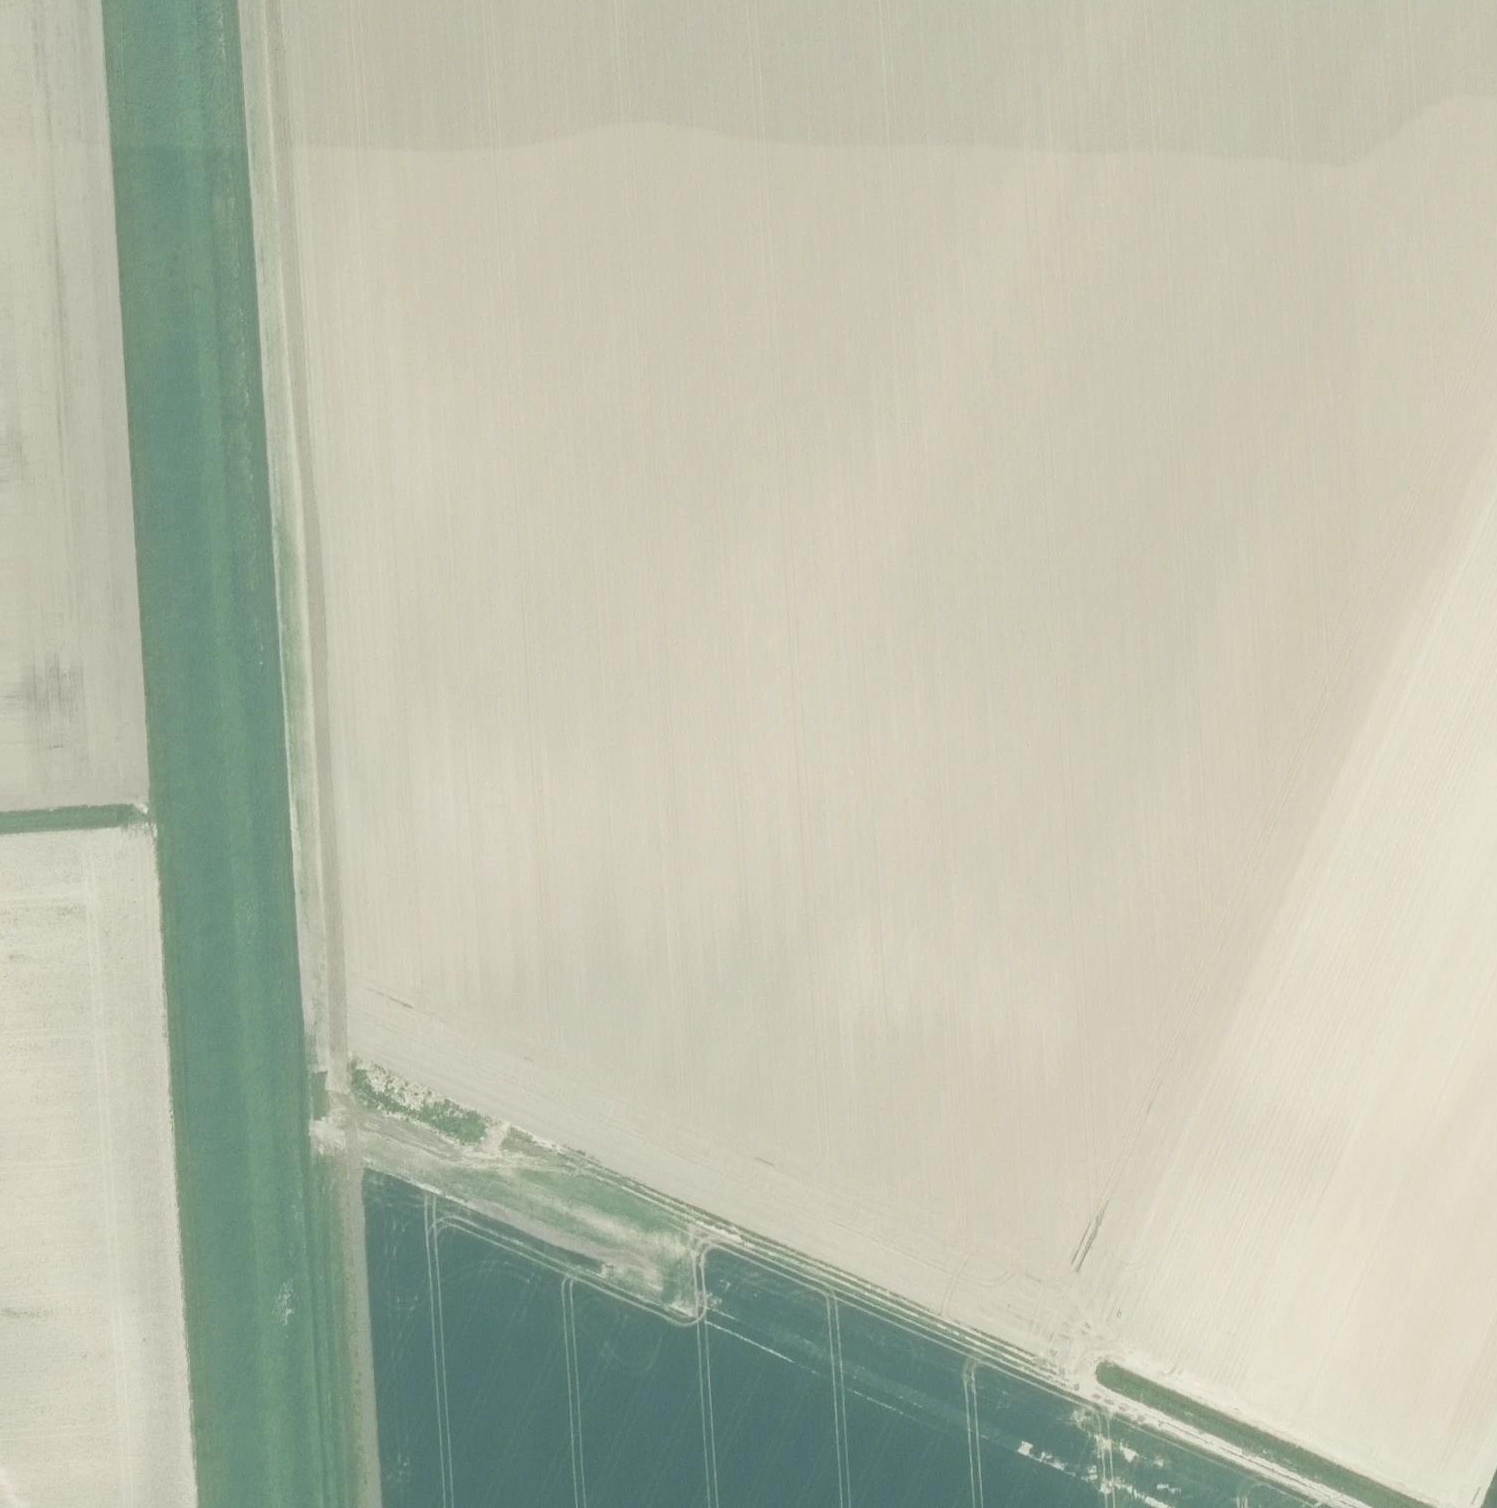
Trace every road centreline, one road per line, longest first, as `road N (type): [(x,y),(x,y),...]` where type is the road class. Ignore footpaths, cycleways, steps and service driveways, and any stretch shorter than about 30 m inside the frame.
road 1 (track): [(116,0),(200,1507)]
road 2 (track): [(1371,1507),(1107,1389)]

